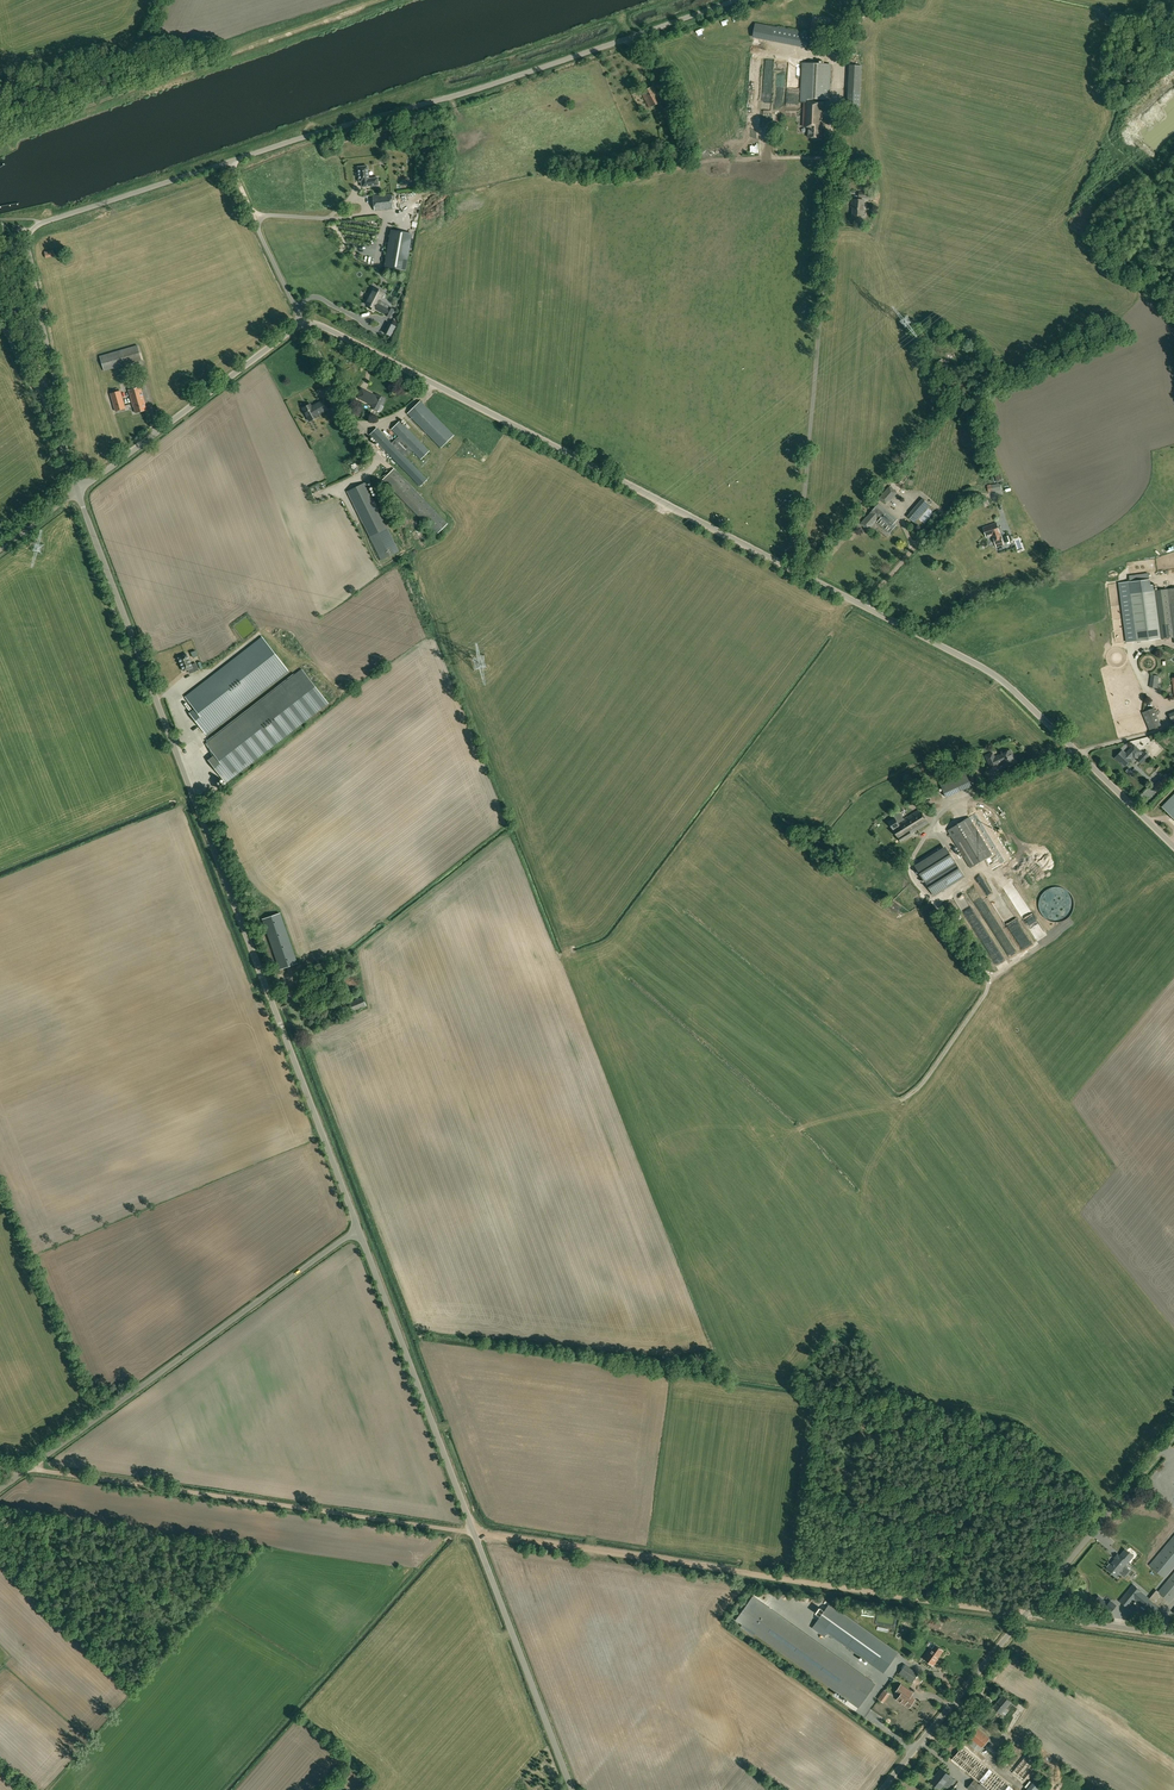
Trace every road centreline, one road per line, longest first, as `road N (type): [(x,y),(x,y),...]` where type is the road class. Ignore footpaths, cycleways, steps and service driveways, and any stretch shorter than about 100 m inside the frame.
road 1 (track): [(28,1469),(1025,1613)]
road 2 (unclassified): [(1077,752),(973,663),(433,384),(302,325)]
road 3 (unclassified): [(358,1228),(78,491)]
road 4 (unclassified): [(739,0),(41,224)]
road 5 (unclassified): [(572,1789),(358,1228)]
road 6 (unclassified): [(28,1469),(358,1228)]
road 7 (unclassified): [(78,491),(302,325)]
road 8 (unclassified): [(1025,1613),(1173,1431)]
road 9 (unclassified): [(880,1789),(1025,1613)]
road 10 (track): [(174,74),(382,0)]
road 11 (unclassified): [(57,429),(60,404),(27,246),(41,224)]
road 12 (unclassified): [(0,91),(131,51),(165,0)]
road 13 (unclassified): [(1173,1634),(1025,1613)]
road 14 (unclassified): [(44,392),(0,262)]
road 15 (unclassified): [(1173,846),(1077,752)]

